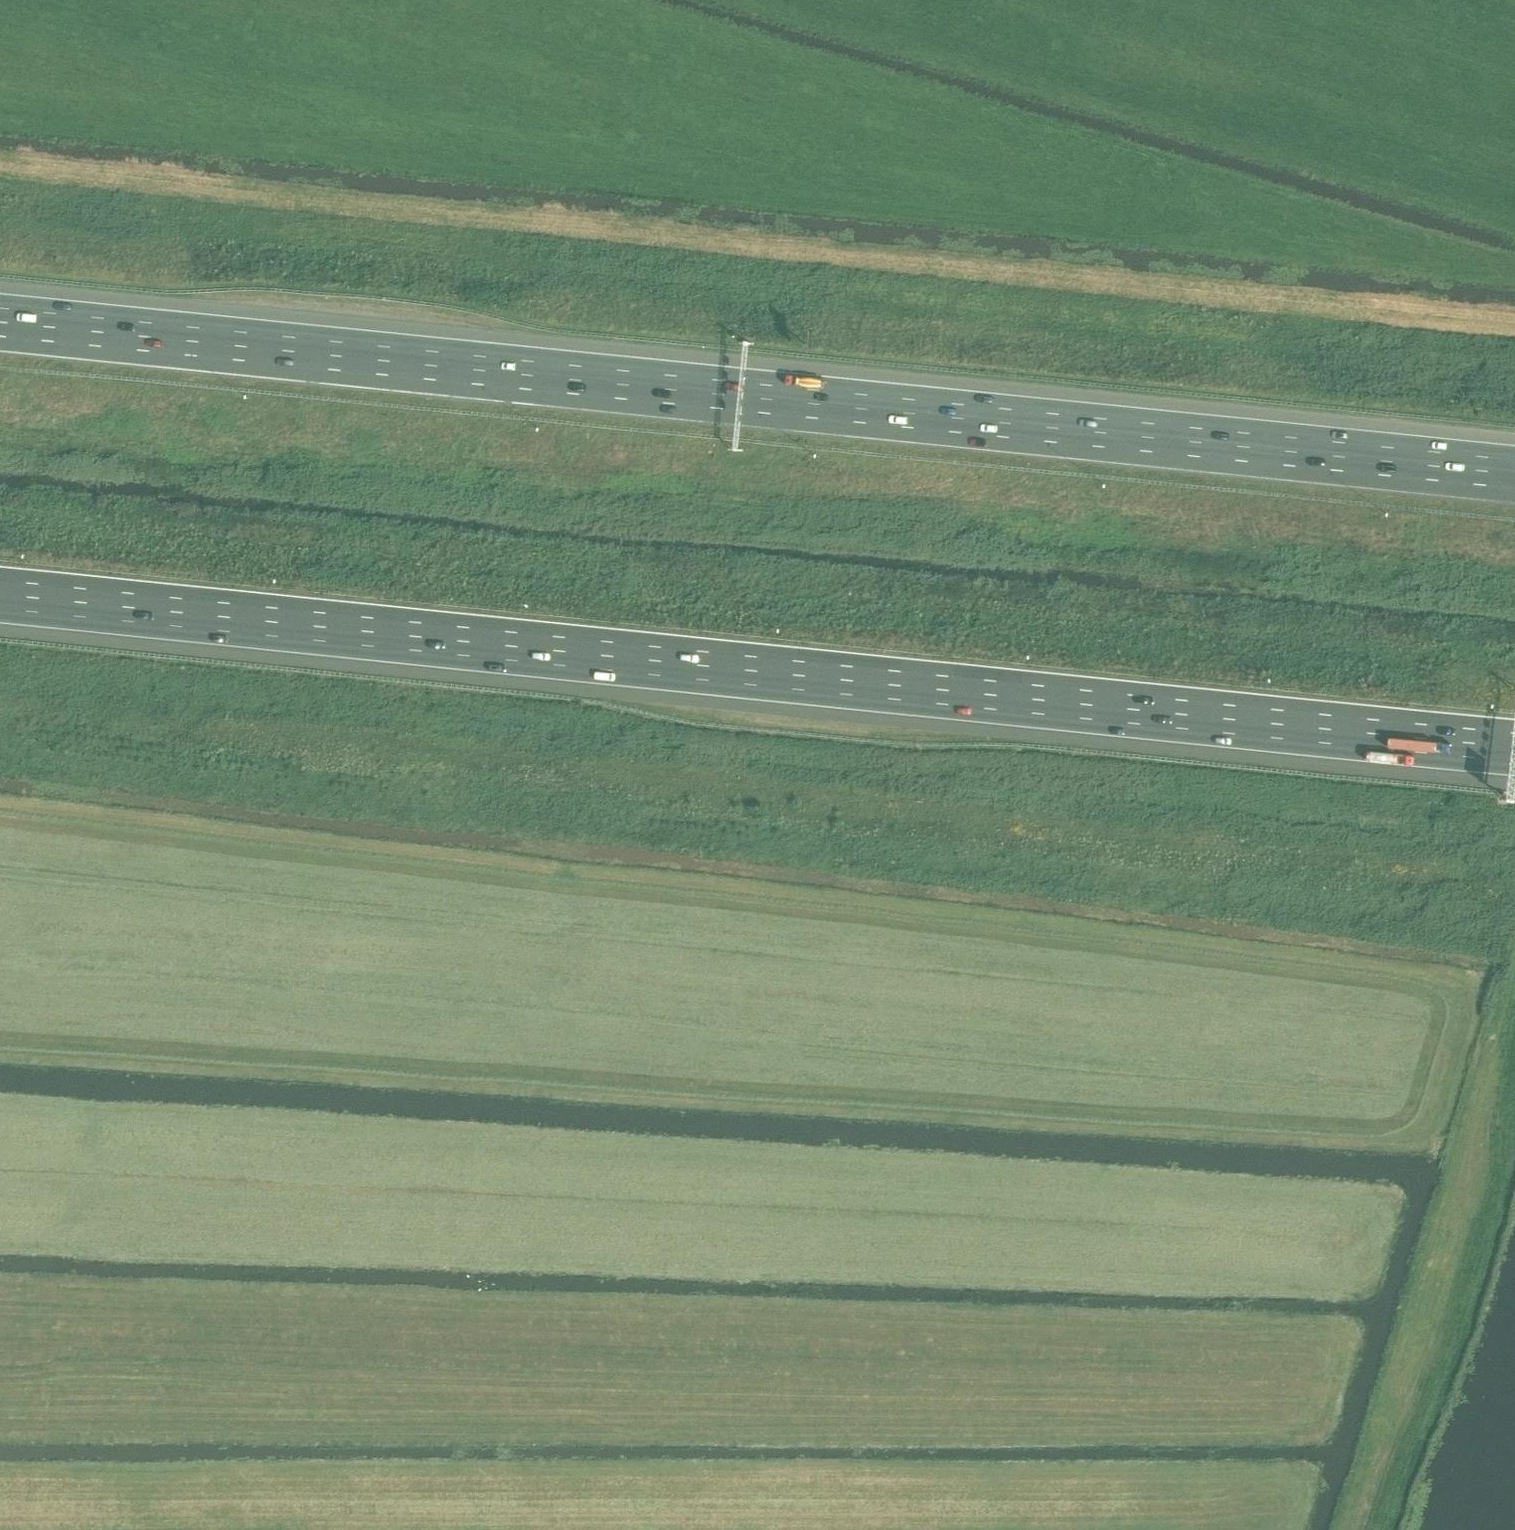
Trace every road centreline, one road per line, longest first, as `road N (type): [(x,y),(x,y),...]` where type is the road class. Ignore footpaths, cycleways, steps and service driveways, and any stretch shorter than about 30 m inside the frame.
road 1 (motorway): [(0,594),(1514,747)]
road 2 (motorway): [(1514,474),(0,322)]

